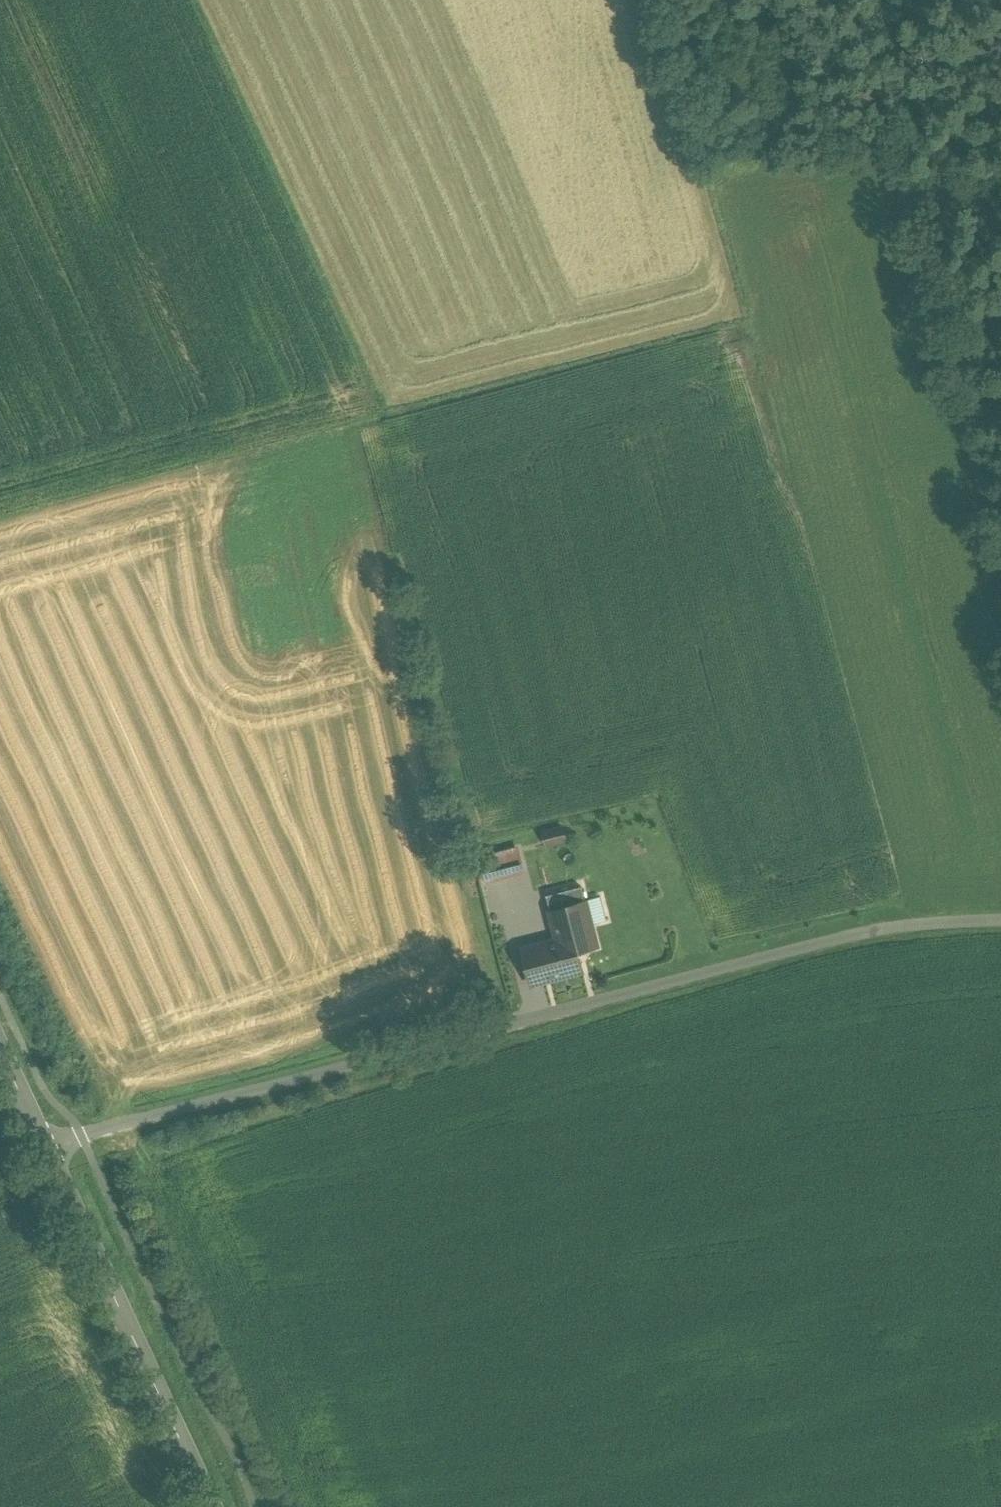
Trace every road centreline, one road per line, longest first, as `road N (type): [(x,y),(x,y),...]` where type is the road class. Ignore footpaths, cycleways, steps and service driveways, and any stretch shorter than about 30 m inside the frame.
road 1 (unclassified): [(1000,924),(897,931),(824,946),(46,1150)]
road 2 (tertiary): [(212,1506),(46,1150)]

